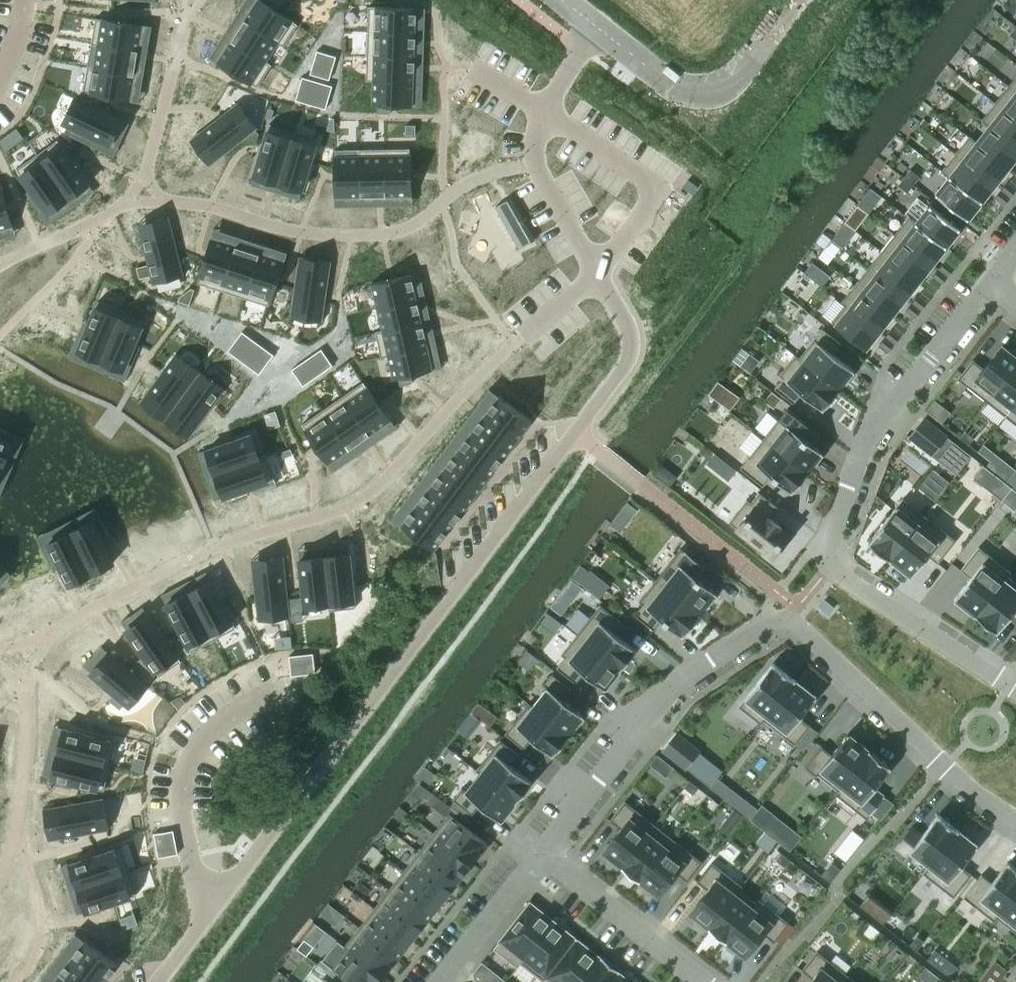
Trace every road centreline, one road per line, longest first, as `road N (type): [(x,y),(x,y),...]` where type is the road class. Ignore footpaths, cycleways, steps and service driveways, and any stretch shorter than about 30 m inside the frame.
road 1 (residential): [(158,981),(628,361),(632,339),(532,149),(545,110),(599,27)]
road 2 (residential): [(1015,692),(840,575),(827,554),(872,428),(989,285)]
road 3 (residential): [(774,619),(665,694),(541,854)]
road 4 (residential): [(774,619),(796,625),(1015,822)]
road 5 (unclassified): [(599,27),(679,85),(710,91),(741,72),(799,0)]
road 6 (residential): [(541,854),(706,981)]
road 7 (residential): [(541,854),(440,981)]

